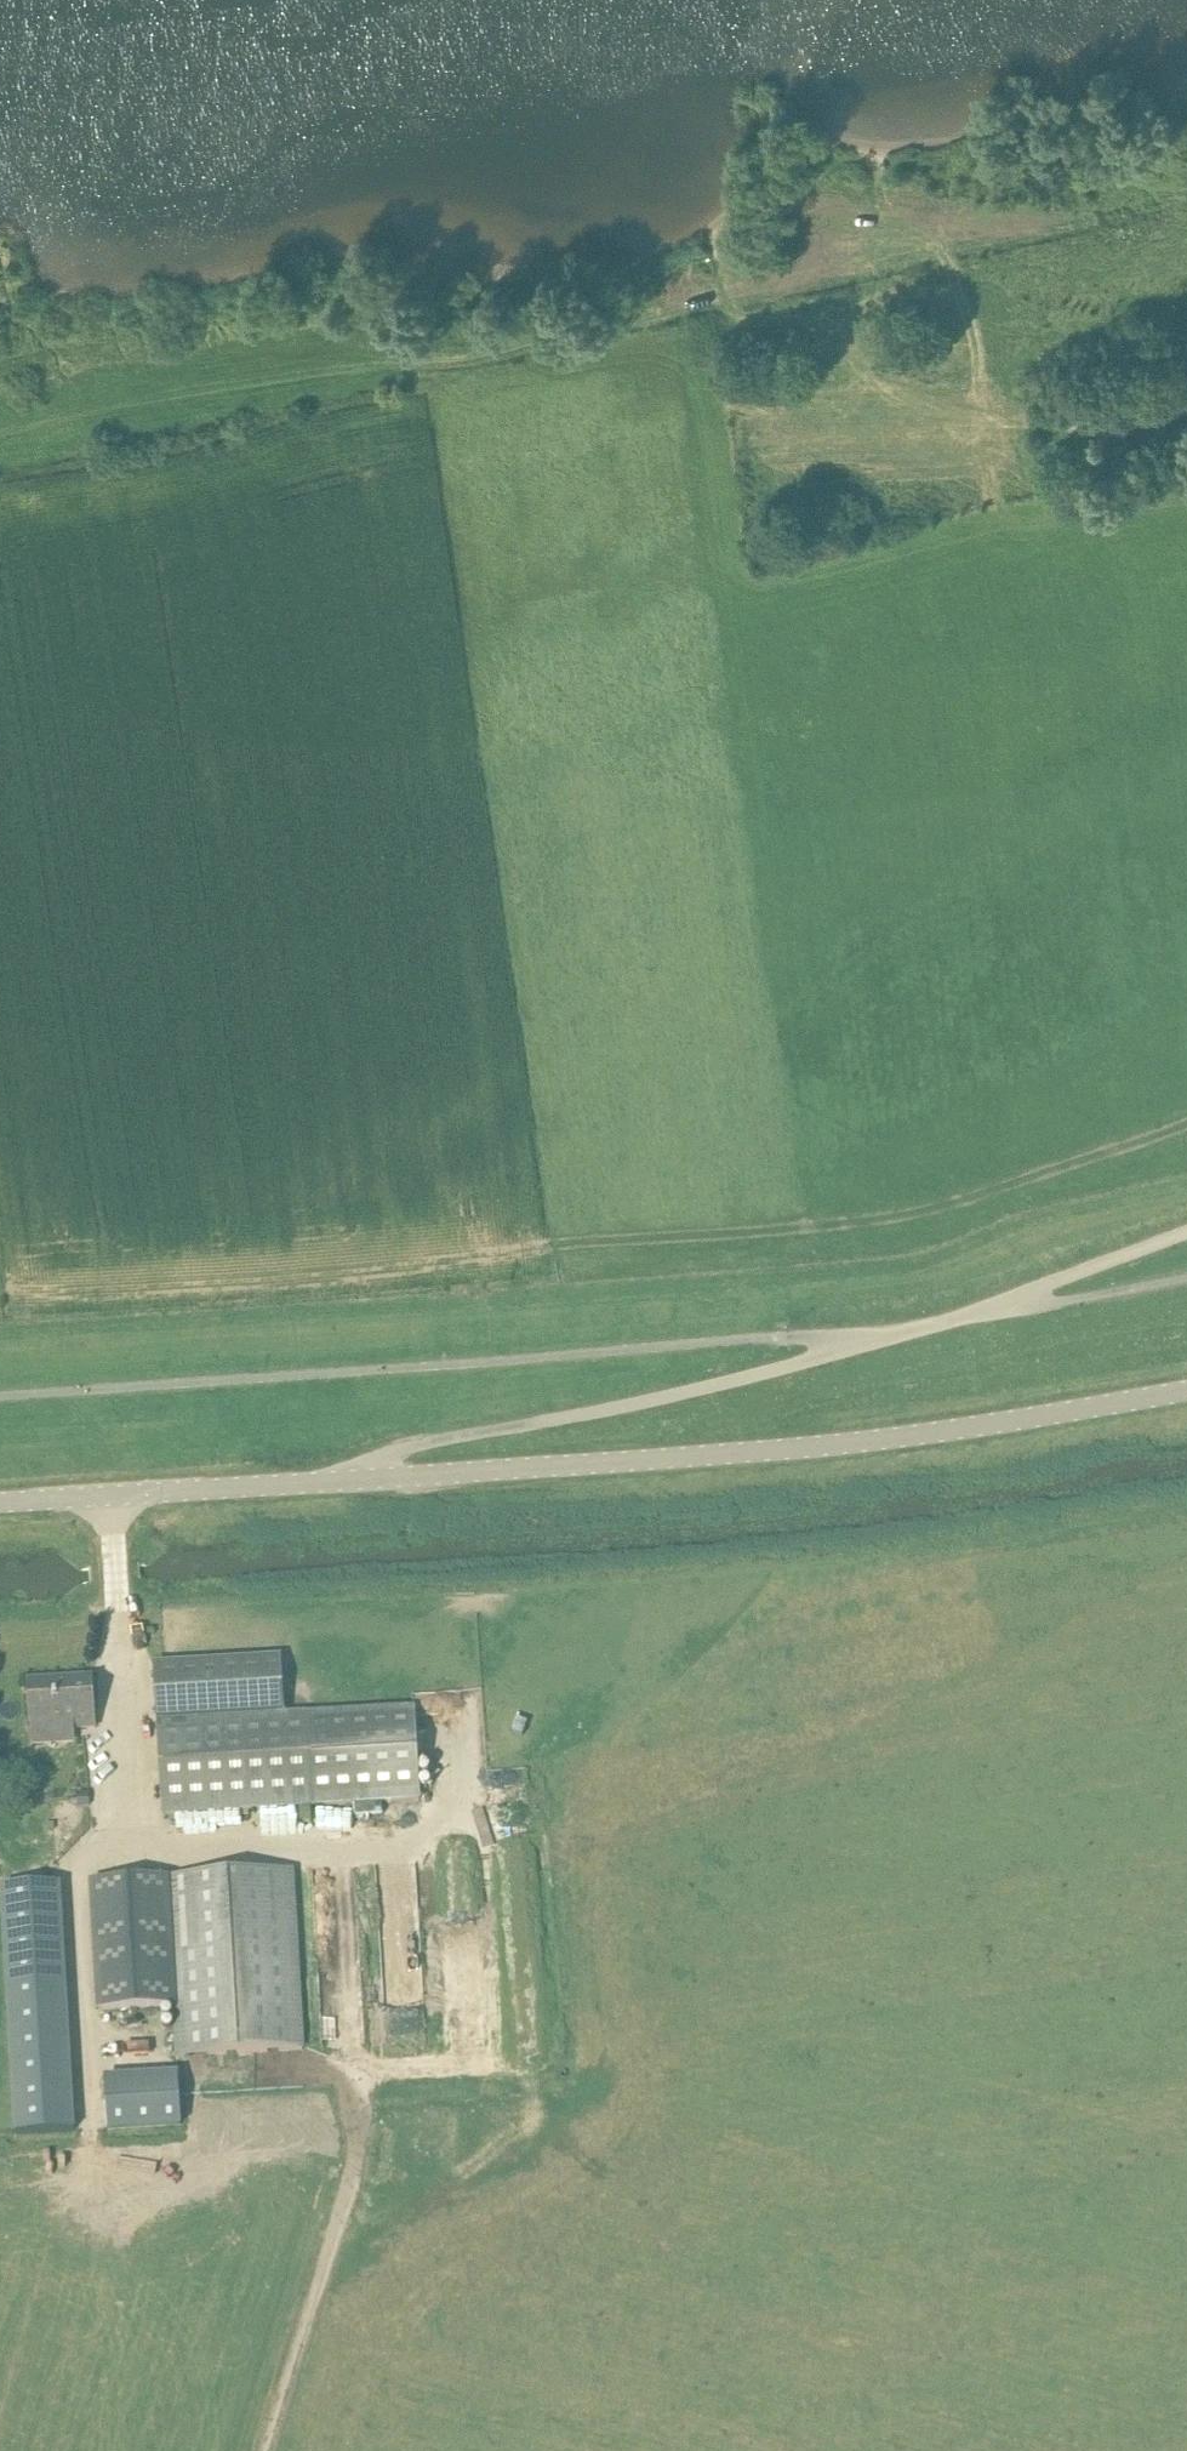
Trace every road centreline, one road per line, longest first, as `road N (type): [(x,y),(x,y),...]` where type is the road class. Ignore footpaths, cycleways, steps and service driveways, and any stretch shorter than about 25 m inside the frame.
road 1 (tertiary): [(0,1499),(805,1446),(1186,1389)]

